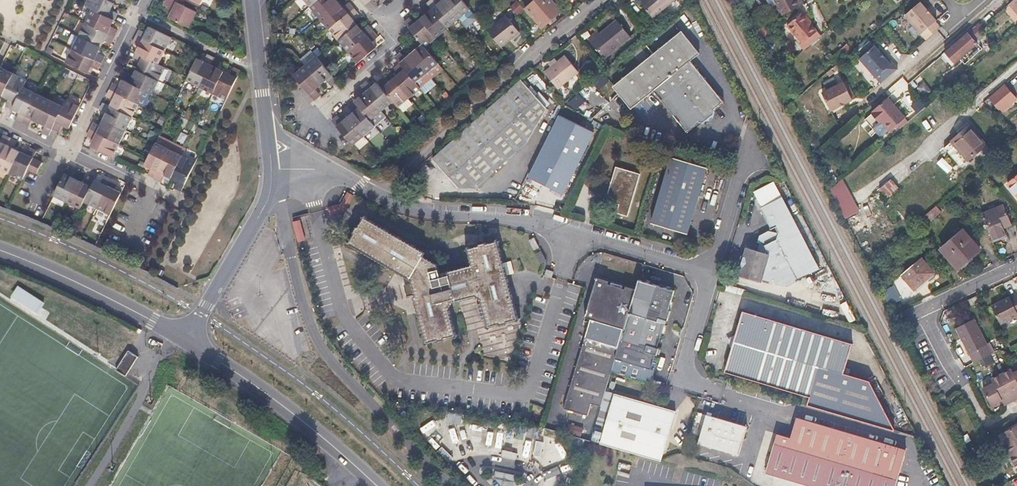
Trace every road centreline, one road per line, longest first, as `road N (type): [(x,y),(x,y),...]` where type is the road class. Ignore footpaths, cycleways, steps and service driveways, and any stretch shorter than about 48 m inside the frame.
road 1 (unclassified): [(375,194),(425,213),(537,223),(713,274)]
road 2 (residential): [(375,194),(603,0)]
road 3 (tertiary): [(186,340),(299,418),(377,485)]
road 4 (tertiary): [(0,250),(186,340)]
road 5 (residential): [(186,340),(270,185)]
road 6 (residential): [(921,308),(989,428),(1016,416)]
road 7 (residential): [(142,11),(70,155)]
road 8 (unclassified): [(713,274),(687,371),(699,385),(723,393)]
road 9 (residential): [(70,155),(152,190),(127,238)]
road 10 (unclassified): [(752,138),(713,274)]
road 11 (residential): [(142,11),(261,72)]
road 12 (residential): [(373,14),(398,43),(327,104)]

